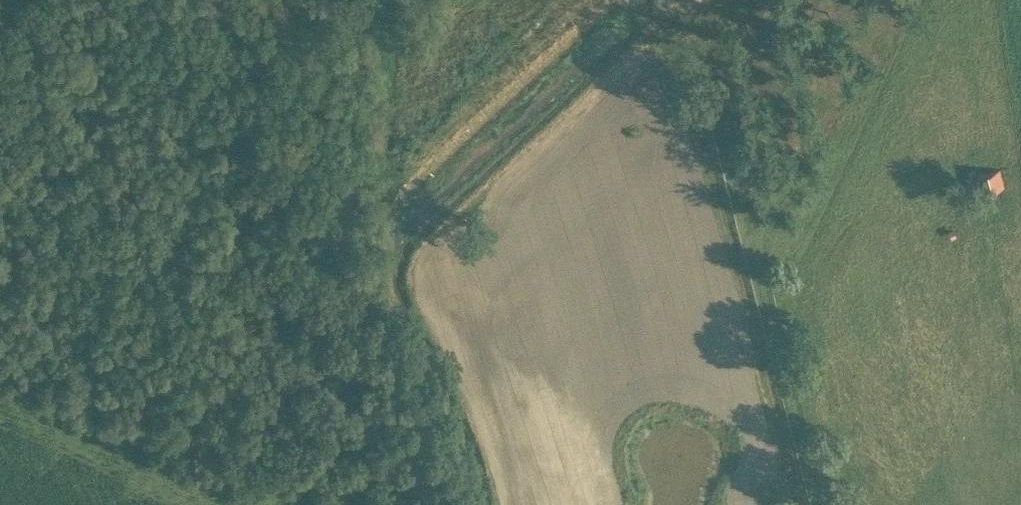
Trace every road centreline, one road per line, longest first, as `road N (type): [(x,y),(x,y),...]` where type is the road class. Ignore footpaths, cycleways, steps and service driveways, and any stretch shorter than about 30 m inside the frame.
road 1 (track): [(823,504),(711,49)]

